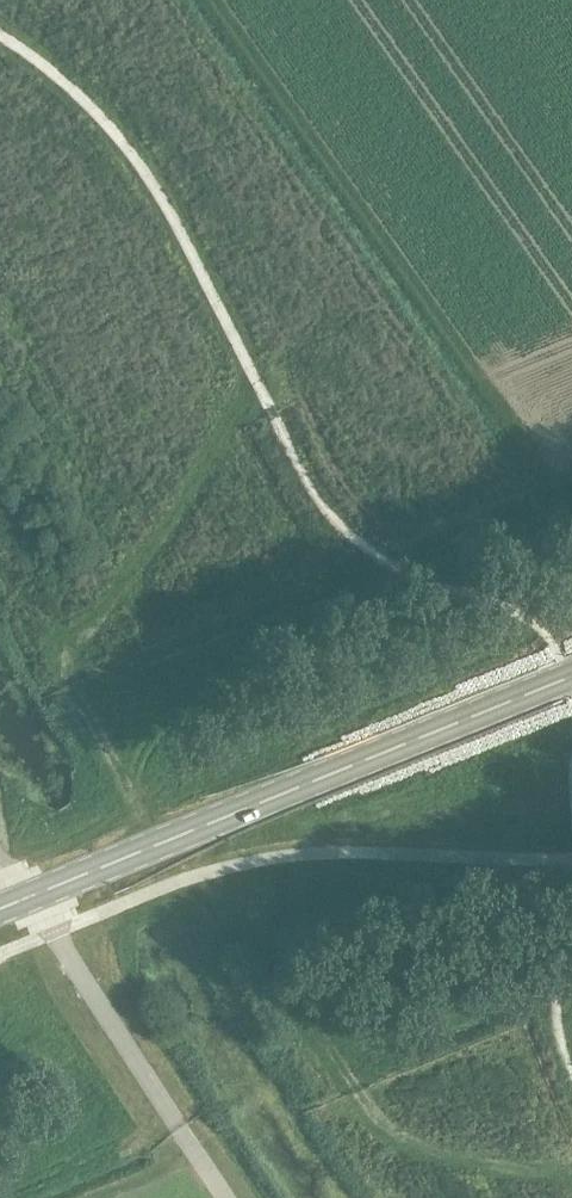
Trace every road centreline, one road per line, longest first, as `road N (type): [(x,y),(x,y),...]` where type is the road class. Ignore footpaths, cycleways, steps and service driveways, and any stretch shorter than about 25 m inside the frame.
road 1 (secondary): [(0,907),(453,724)]
road 2 (secondary): [(571,658),(453,724)]
road 3 (secondary): [(453,724),(571,697)]

